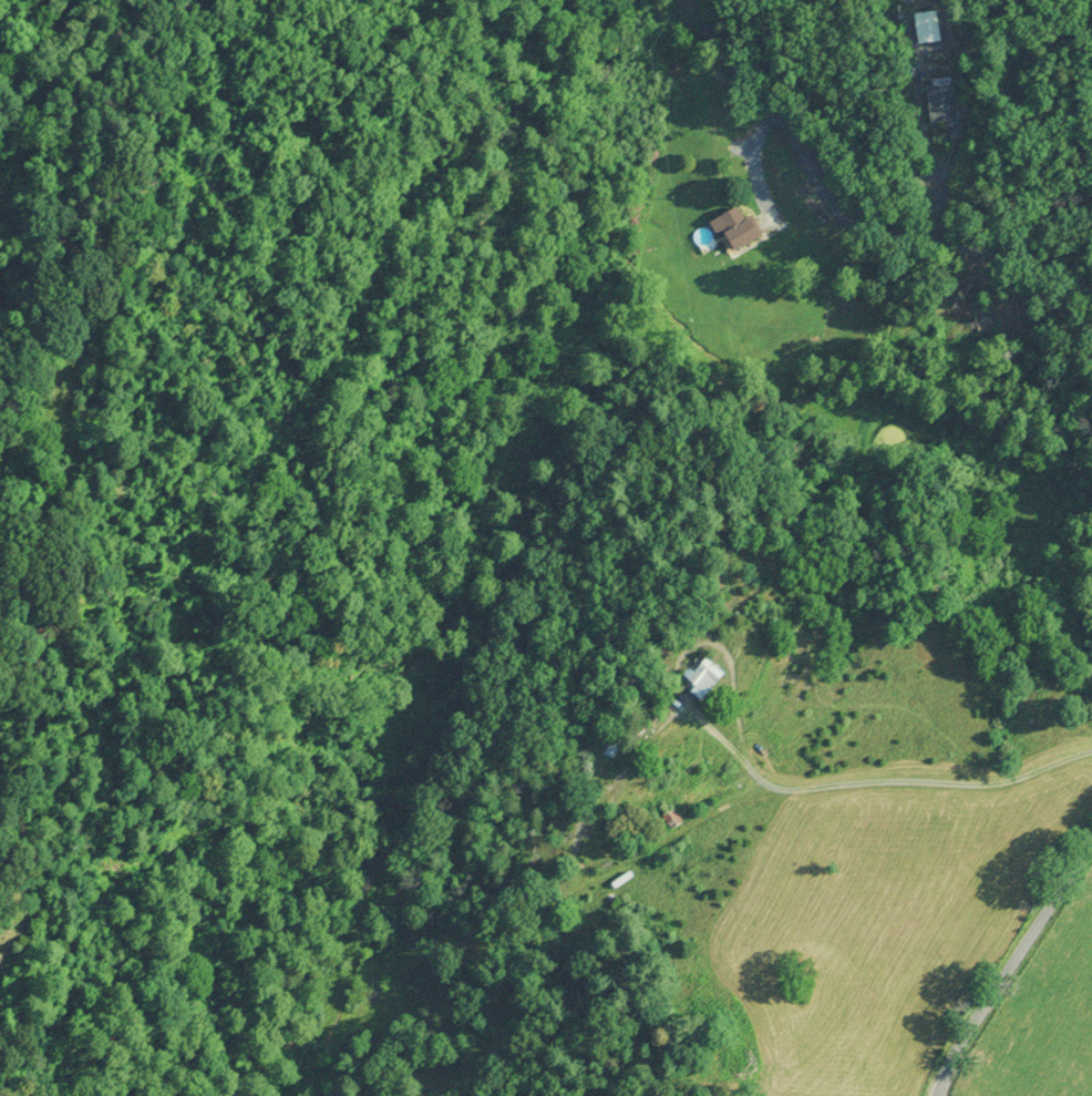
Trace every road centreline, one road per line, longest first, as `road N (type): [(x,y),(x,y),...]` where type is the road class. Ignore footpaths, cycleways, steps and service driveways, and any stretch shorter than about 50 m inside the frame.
road 1 (residential): [(1091,302),(1068,284),(849,186),(719,0)]
road 2 (residential): [(961,1095),(982,1014),(1043,892),(1091,818)]

